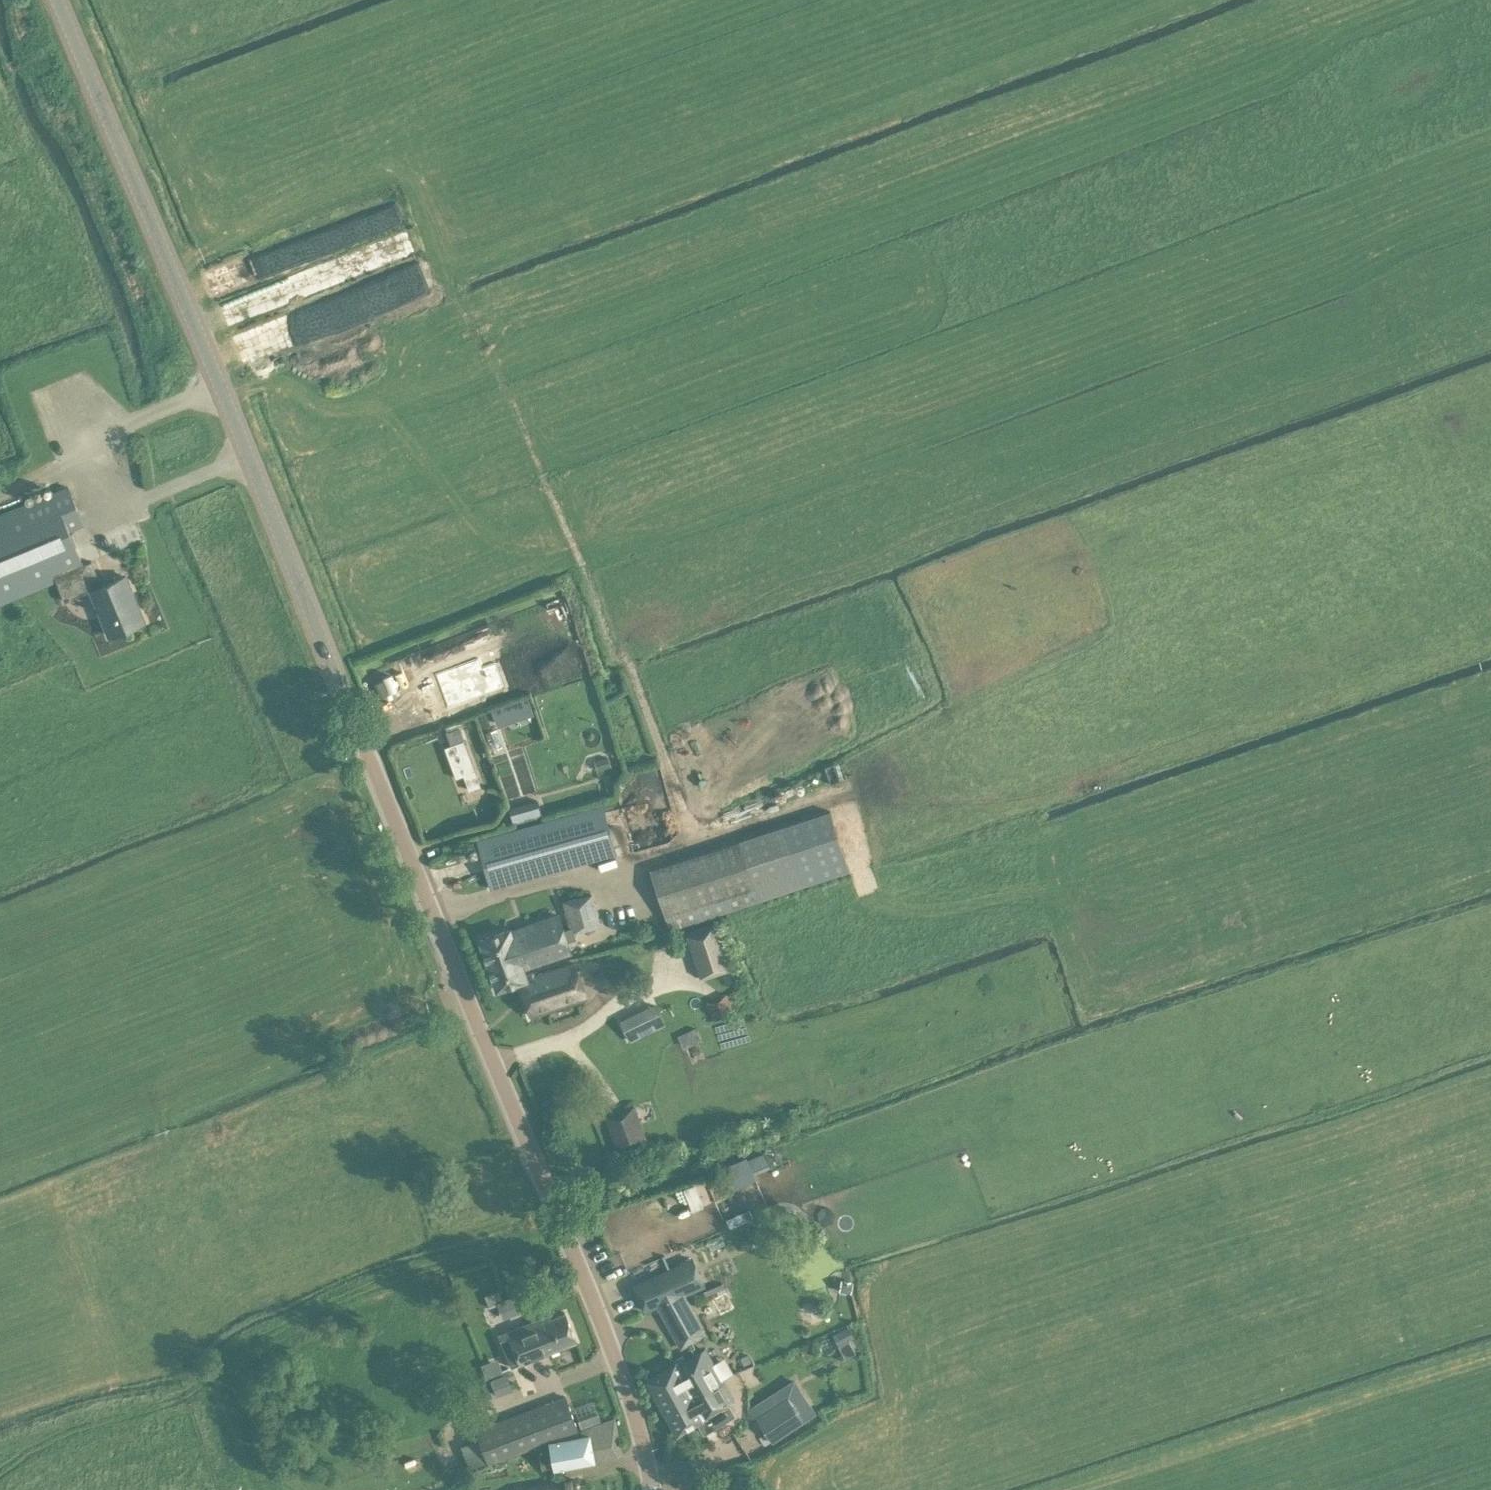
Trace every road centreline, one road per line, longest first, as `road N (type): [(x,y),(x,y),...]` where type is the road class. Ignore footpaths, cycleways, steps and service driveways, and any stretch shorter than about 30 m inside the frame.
road 1 (tertiary): [(651,1489),(627,1388),(56,0)]

